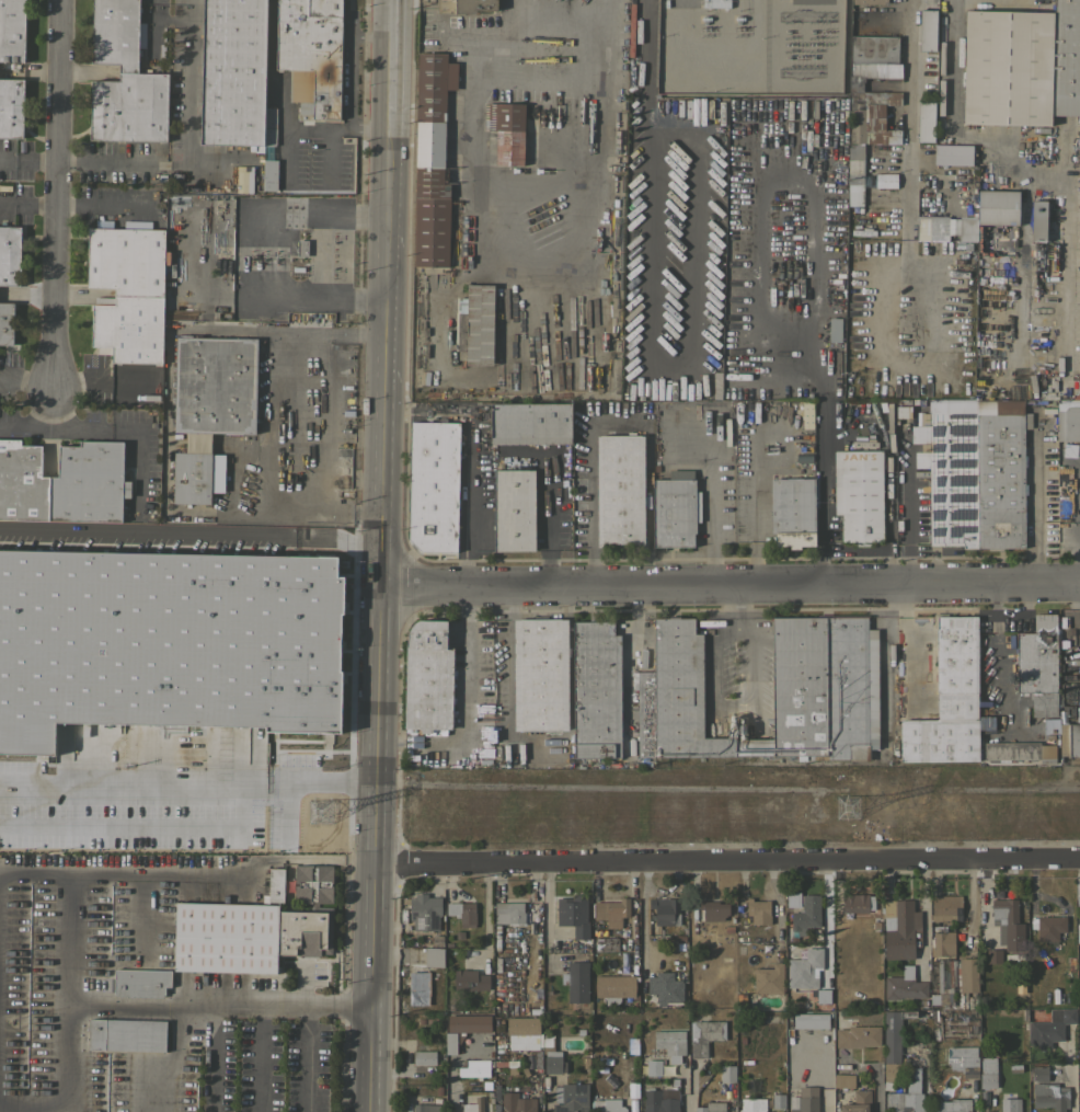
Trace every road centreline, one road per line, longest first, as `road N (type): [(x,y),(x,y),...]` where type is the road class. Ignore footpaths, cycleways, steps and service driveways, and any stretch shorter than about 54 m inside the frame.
road 1 (residential): [(368,865),(391,130)]
road 2 (residential): [(368,865),(1079,861)]
road 3 (residential): [(377,586),(1079,584)]
road 4 (residential): [(59,0),(51,390)]
road 5 (tertiary): [(367,1111),(368,865)]
road 6 (residential): [(391,130),(395,0)]

